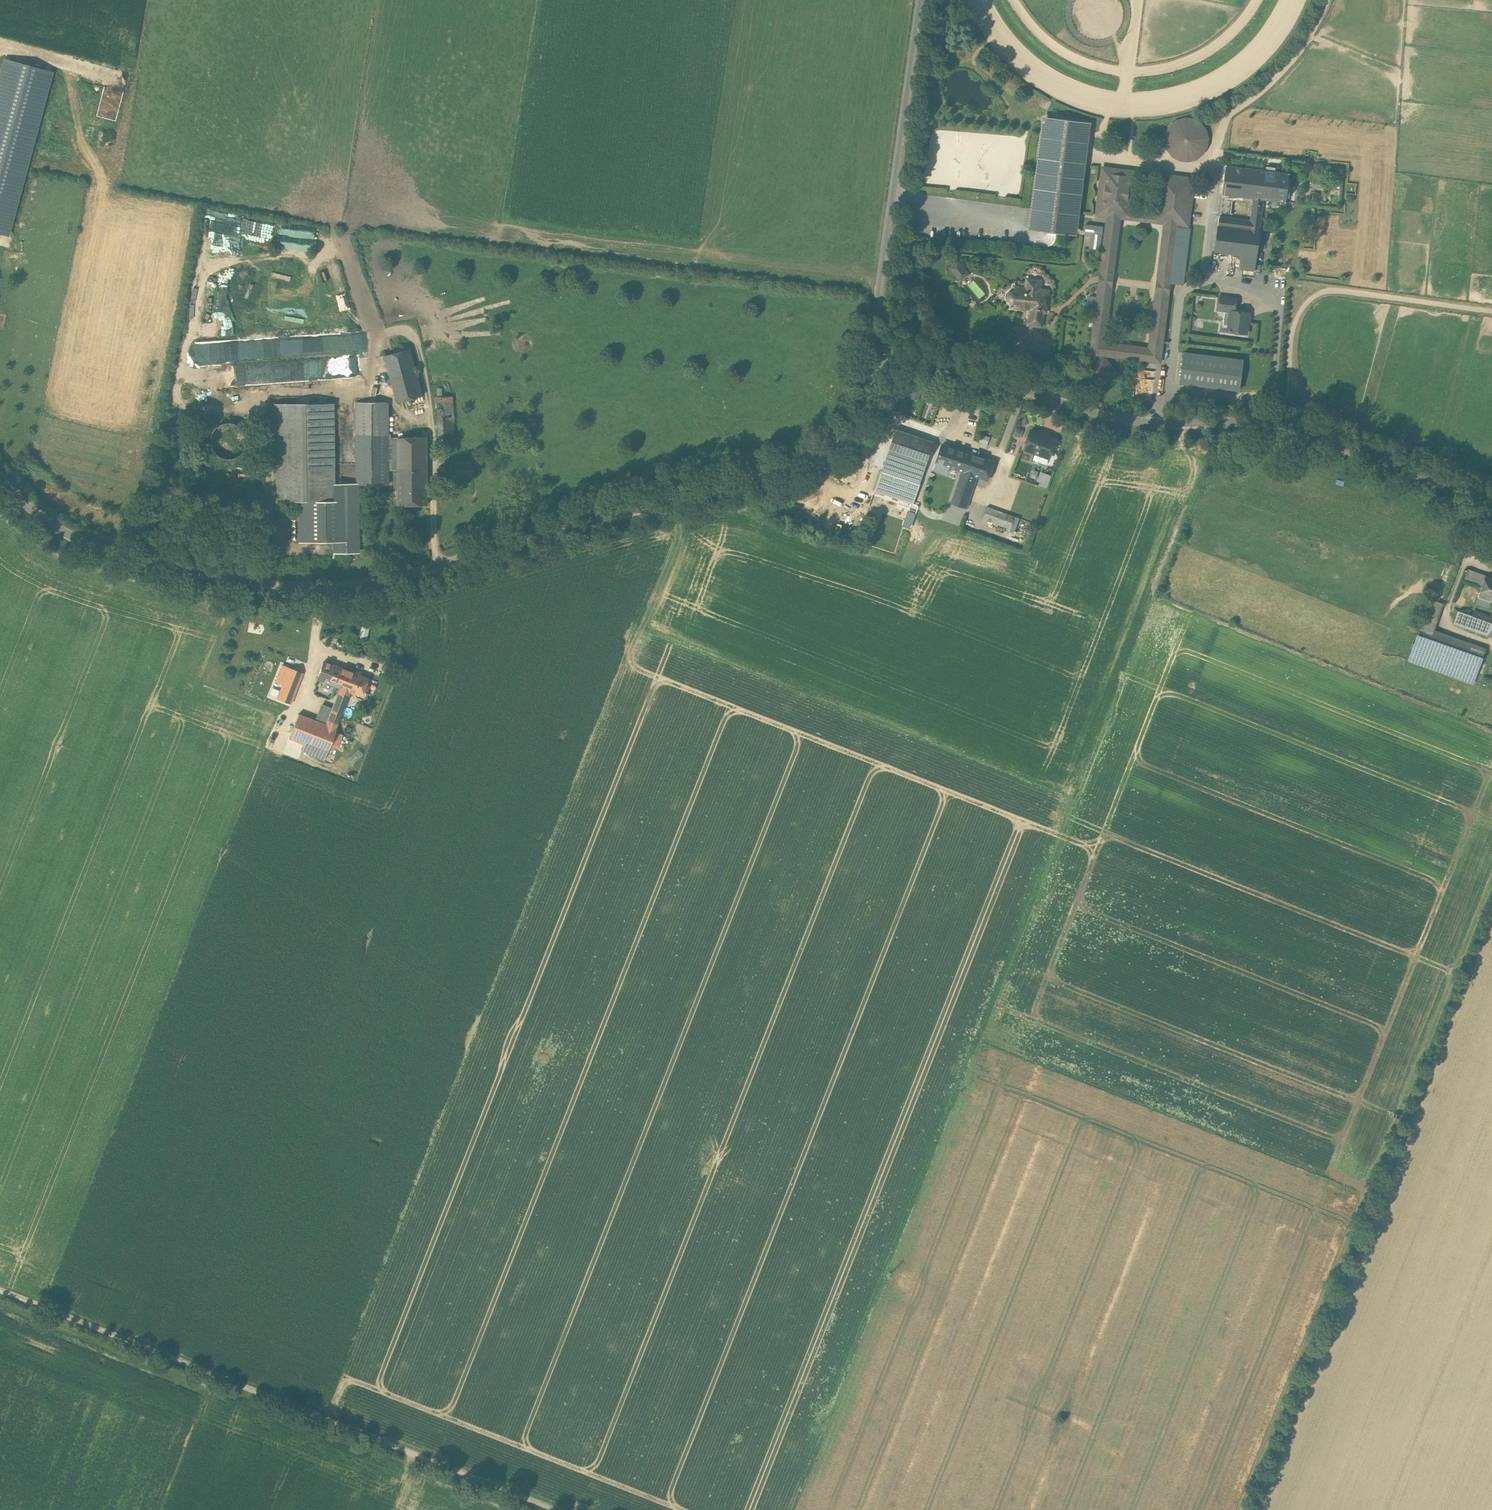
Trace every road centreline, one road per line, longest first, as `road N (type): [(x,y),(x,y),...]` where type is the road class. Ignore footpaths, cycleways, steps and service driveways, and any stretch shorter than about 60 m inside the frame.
road 1 (unclassified): [(870,355),(864,392),(825,451),(351,585),(261,582),(85,547),(29,514),(0,486)]
road 2 (unclassified): [(1491,501),(1254,420),(1139,420),(870,355)]
road 3 (track): [(0,1293),(553,1509)]
road 4 (unclassified): [(870,355),(923,0)]

